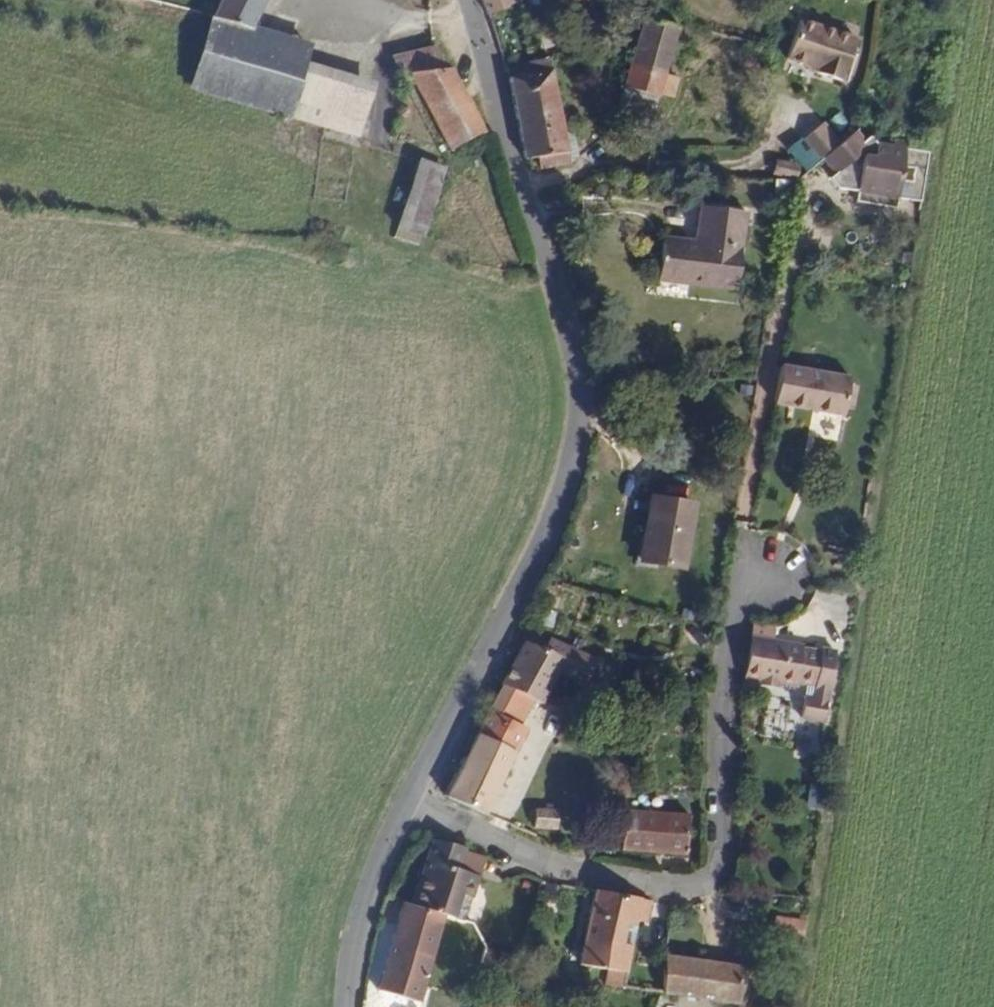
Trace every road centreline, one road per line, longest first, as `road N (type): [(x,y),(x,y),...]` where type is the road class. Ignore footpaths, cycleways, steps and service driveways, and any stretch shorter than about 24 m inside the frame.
road 1 (tertiary): [(467,0),(568,333),(575,433),(420,799)]
road 2 (residential): [(420,799),(590,880),(702,876),(729,846),(723,772),(731,650),(768,588)]
road 3 (tertiary): [(420,799),(373,889),(348,975),(350,1006)]

